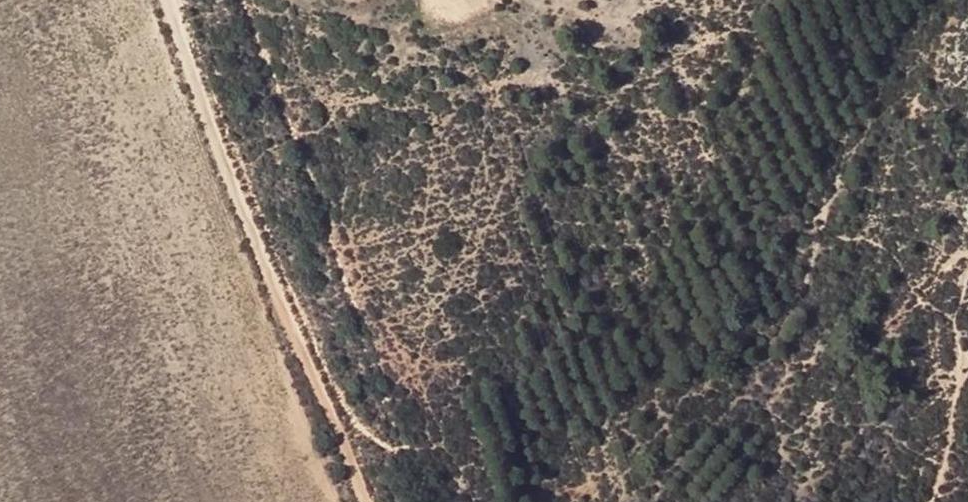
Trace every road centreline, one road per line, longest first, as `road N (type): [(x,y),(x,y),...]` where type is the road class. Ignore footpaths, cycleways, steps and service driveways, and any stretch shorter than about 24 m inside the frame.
road 1 (track): [(168,0),(175,34),(366,501)]

